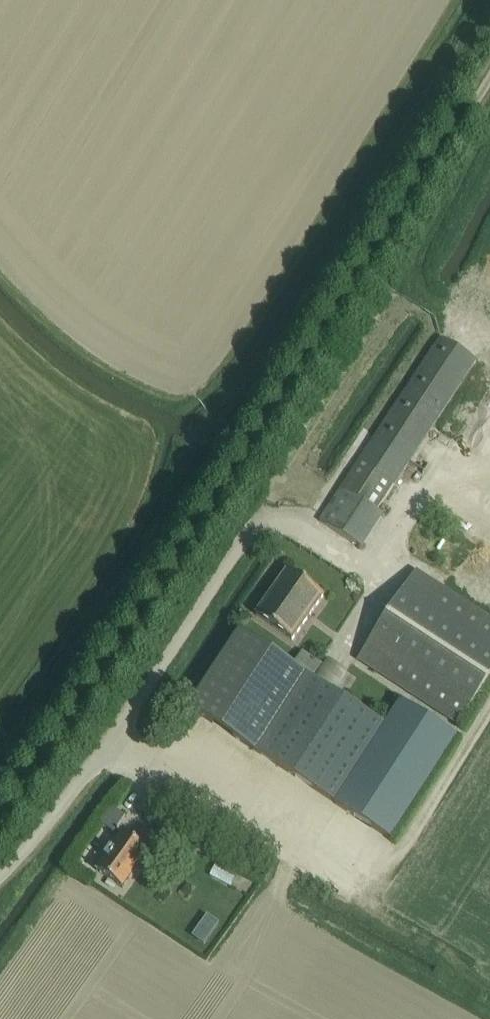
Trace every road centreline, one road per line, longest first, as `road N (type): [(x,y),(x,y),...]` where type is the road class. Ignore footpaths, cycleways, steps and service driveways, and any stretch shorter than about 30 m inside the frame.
road 1 (unclassified): [(0,849),(315,376),(489,89)]
road 2 (unclassified): [(0,881),(116,765),(249,562)]

